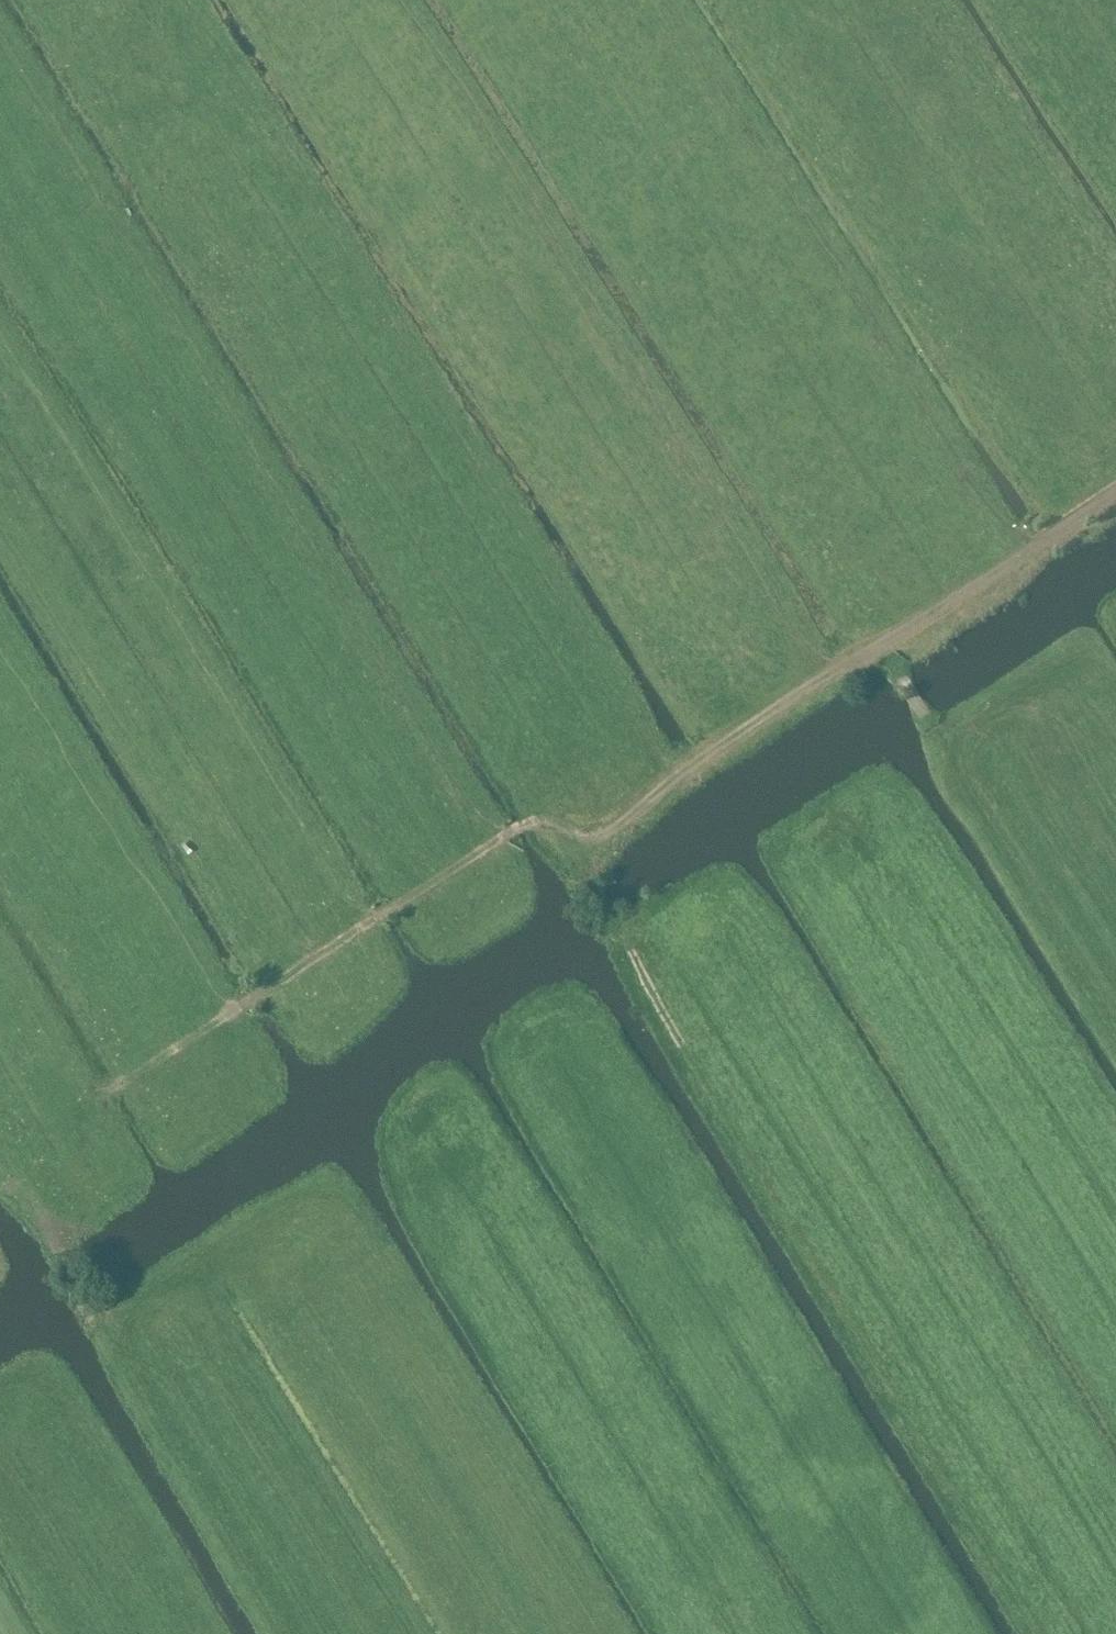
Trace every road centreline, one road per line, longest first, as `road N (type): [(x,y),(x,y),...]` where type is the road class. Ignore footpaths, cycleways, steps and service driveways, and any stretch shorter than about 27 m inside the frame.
road 1 (track): [(1044,1633),(583,872)]
road 2 (track): [(1115,1020),(799,519)]
road 3 (track): [(1115,491),(883,642)]

